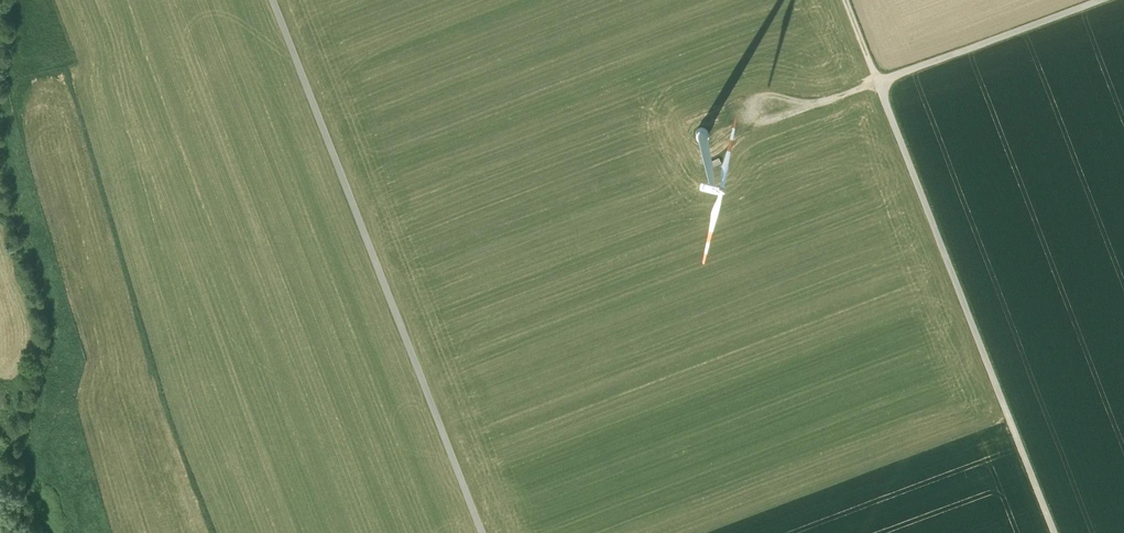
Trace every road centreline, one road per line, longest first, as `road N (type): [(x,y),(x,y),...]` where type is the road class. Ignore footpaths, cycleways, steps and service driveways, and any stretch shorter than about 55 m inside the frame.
road 1 (unclassified): [(273,0),(481,532)]
road 2 (track): [(878,83),(1054,532)]
road 3 (track): [(1101,0),(878,83)]
road 4 (track): [(878,83),(737,136)]

